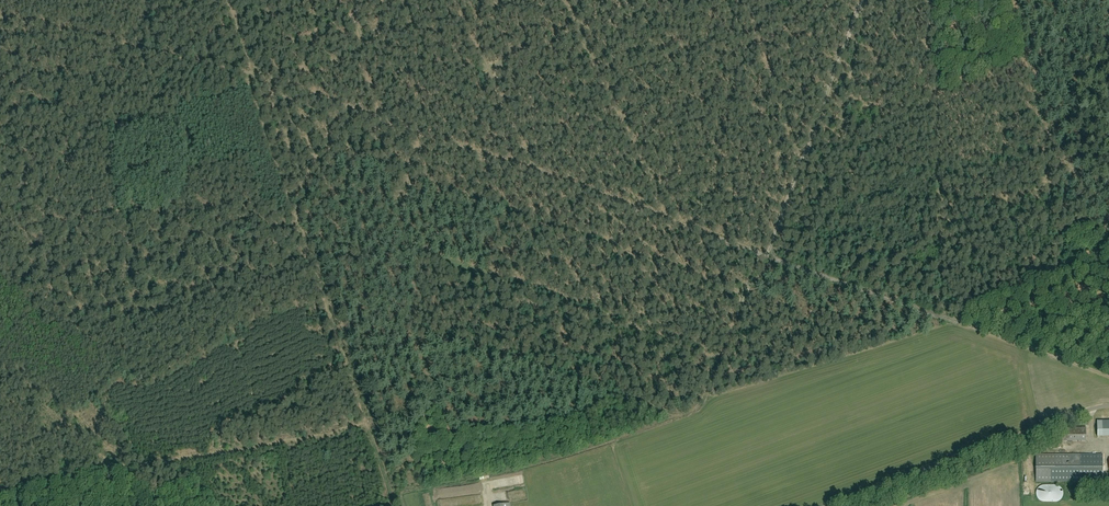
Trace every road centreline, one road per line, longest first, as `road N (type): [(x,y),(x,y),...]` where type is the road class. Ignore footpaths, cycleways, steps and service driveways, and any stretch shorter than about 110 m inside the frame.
road 1 (track): [(321,96),(765,257)]
road 2 (track): [(757,254),(699,406),(428,481)]
road 3 (track): [(395,491),(250,72)]
road 4 (track): [(719,355),(413,251),(403,202),(408,180)]
road 5 (track): [(765,257),(1108,376)]
road 6 (track): [(413,251),(413,323),(689,413)]
road 7 (track): [(743,293),(408,180)]
road 8 (unclassified): [(827,505),(1108,405)]
road 9 (track): [(376,116),(634,0)]
road 10 (track): [(861,0),(765,257)]
road 11 (track): [(757,254),(665,0)]
road 12 (track): [(0,18),(250,72)]
road 13 (track): [(666,221),(566,0)]
road 14 (track): [(802,159),(767,59),(854,20)]
road 15 (track): [(535,174),(456,0)]
road 16 (track): [(0,490),(140,461)]

